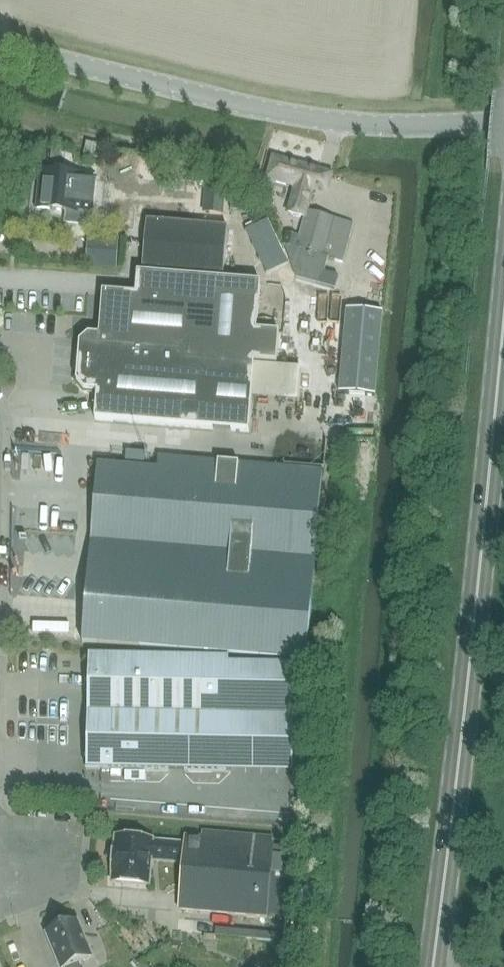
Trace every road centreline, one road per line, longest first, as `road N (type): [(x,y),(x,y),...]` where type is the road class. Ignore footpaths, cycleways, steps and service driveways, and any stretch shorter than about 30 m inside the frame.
road 1 (primary): [(432,966),(503,346)]
road 2 (unclassified): [(0,43),(299,115),(369,125),(503,123)]

